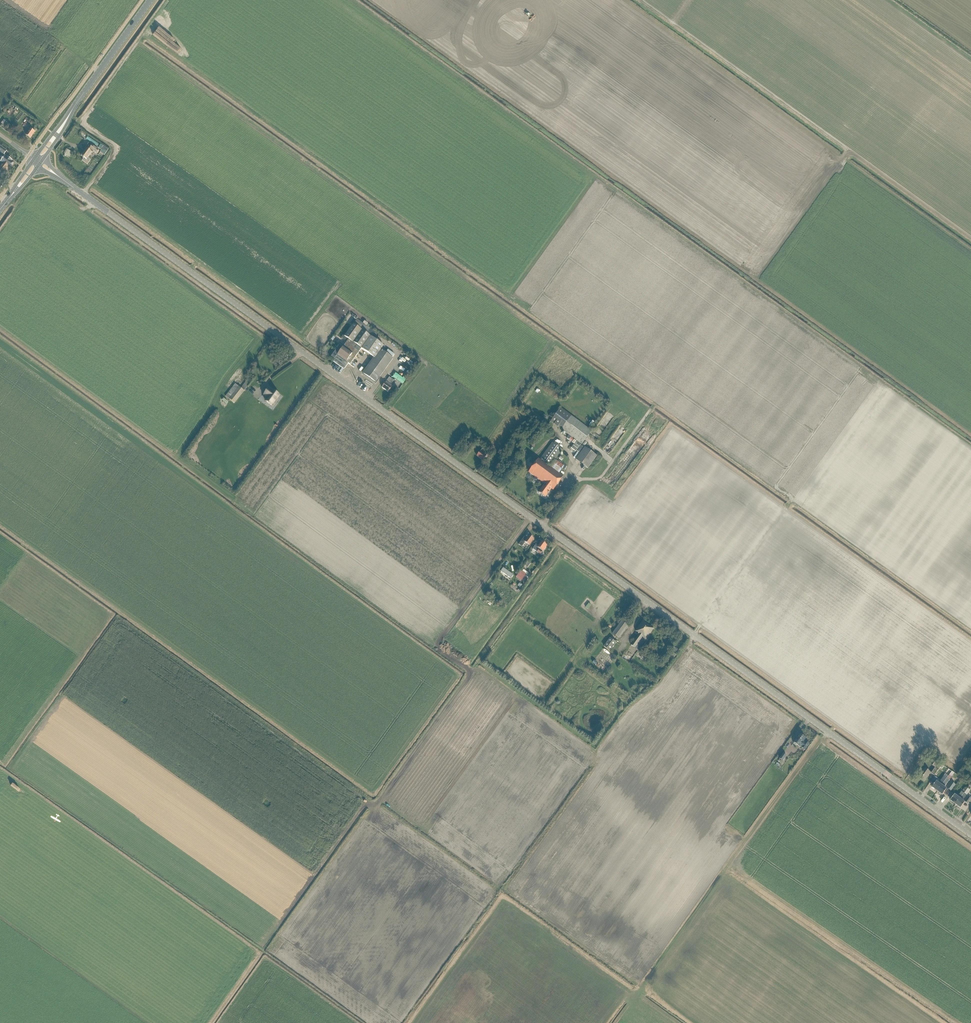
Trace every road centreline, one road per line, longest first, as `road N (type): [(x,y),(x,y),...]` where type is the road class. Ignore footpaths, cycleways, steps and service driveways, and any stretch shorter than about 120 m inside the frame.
road 1 (tertiary): [(970,836),(36,160)]
road 2 (tertiary): [(36,160),(151,0)]
road 3 (track): [(530,517),(440,640),(441,651),(467,671)]

